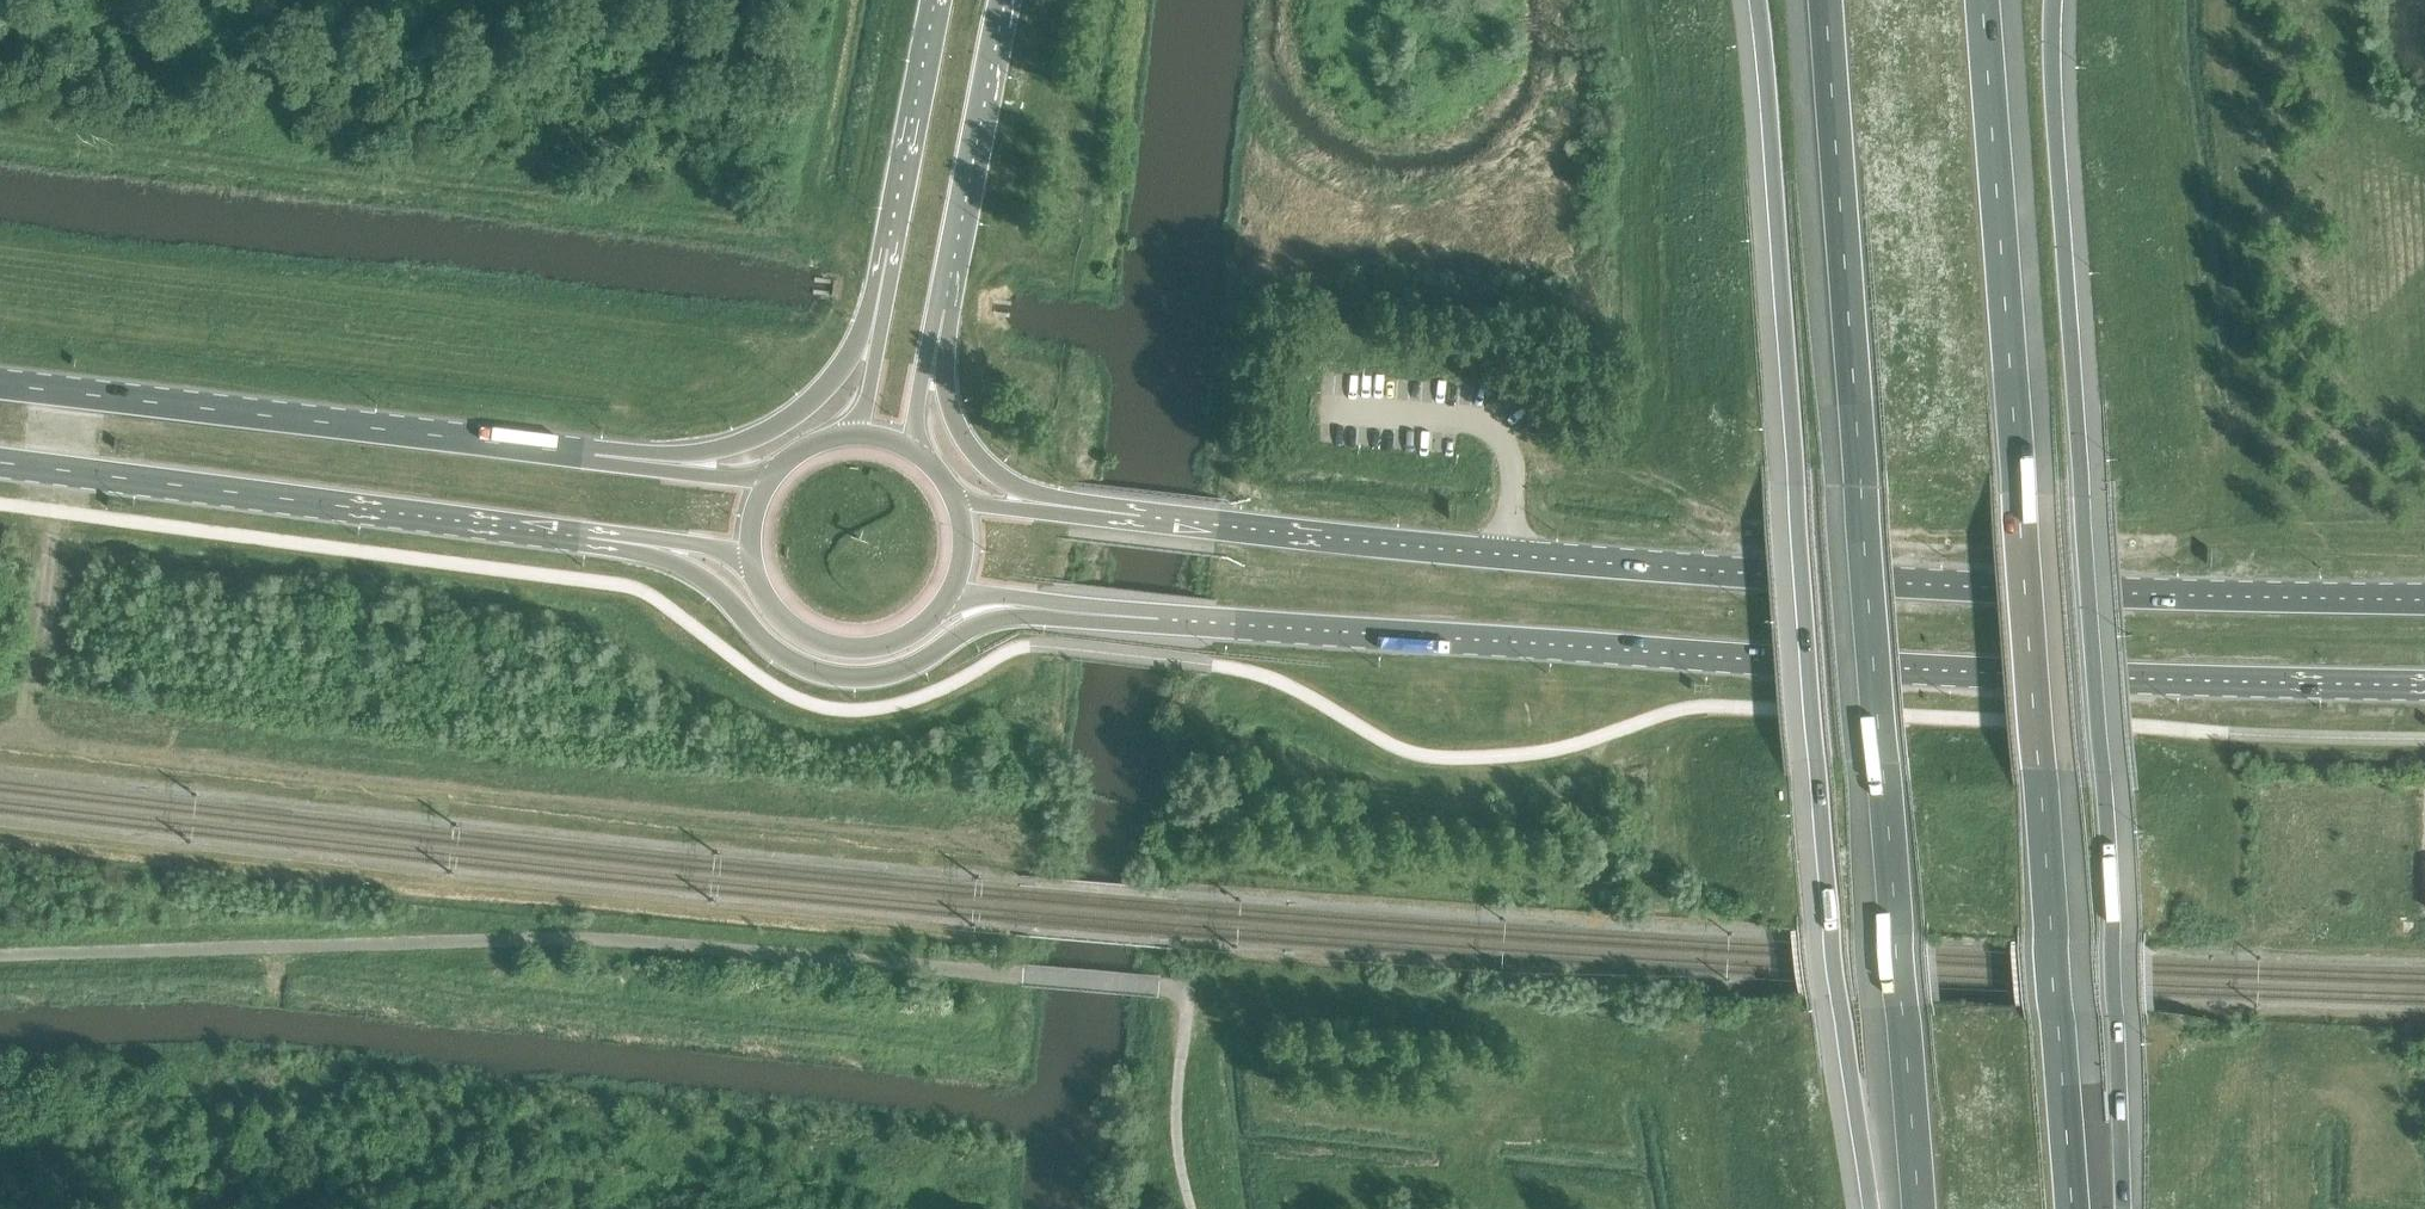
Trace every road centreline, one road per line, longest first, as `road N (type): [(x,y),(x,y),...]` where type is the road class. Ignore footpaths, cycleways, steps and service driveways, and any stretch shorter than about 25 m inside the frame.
road 1 (trunk): [(1019,607),(2127,670),(2424,675)]
road 2 (trunk): [(2424,608),(1768,581),(1038,512)]
road 3 (motorway): [(1760,0),(1817,760),(1870,1208)]
road 4 (motorway): [(1827,0),(1920,1208)]
road 5 (motorway): [(2073,1208),(1982,0)]
road 6 (motorway): [(2123,1208),(2114,944),(2053,0)]
road 7 (track): [(27,742),(981,840)]
road 8 (primary): [(603,463),(0,388)]
road 9 (primary): [(0,460),(592,530)]
road 10 (trunk): [(592,530),(683,565),(771,645),(838,676),(912,666),(1019,607)]
road 11 (motorway): [(887,301),(828,384),(760,434),(712,450),(603,463)]
road 12 (motorway): [(935,313),(996,0)]
road 13 (motorway): [(944,0),(887,301)]
road 14 (track): [(52,510),(27,742),(0,739)]
road 15 (trunk): [(751,564),(765,597),(789,625),(839,647),(893,642),(925,625),(949,598)]
road 16 (motorway): [(1038,512),(961,435),(946,395),(935,313)]
road 17 (primary): [(767,478),(603,463)]
road 18 (primary): [(592,530),(714,547),(751,564)]
road 19 (motorway): [(907,450),(935,313)]
road 20 (motorway): [(887,301),(850,433)]

